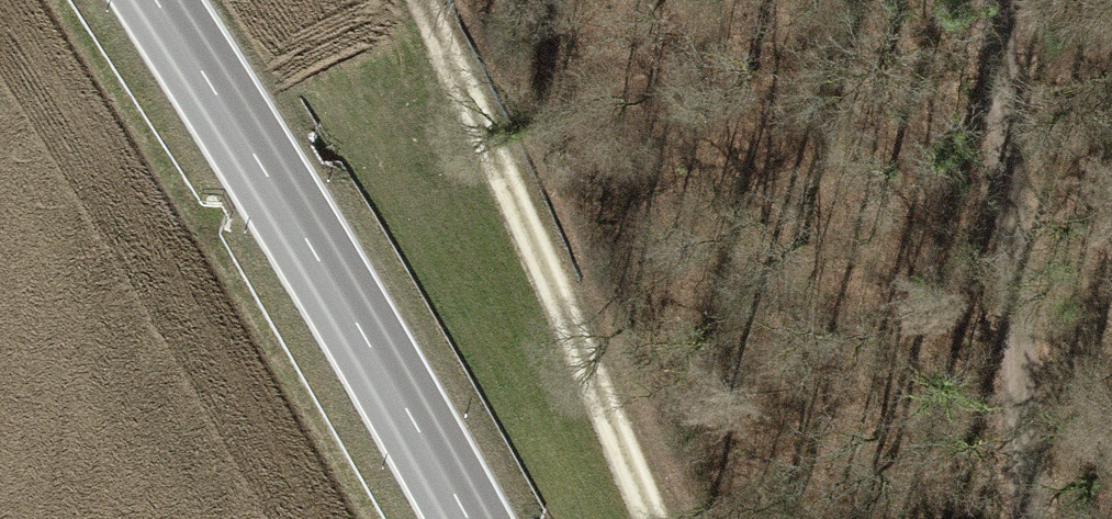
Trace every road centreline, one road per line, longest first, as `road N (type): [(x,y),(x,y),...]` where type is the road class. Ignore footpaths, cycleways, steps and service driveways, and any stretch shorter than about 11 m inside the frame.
road 1 (secondary): [(145,0),(475,518)]
road 2 (track): [(649,518),(429,0)]
road 3 (track): [(1027,518),(996,0)]

